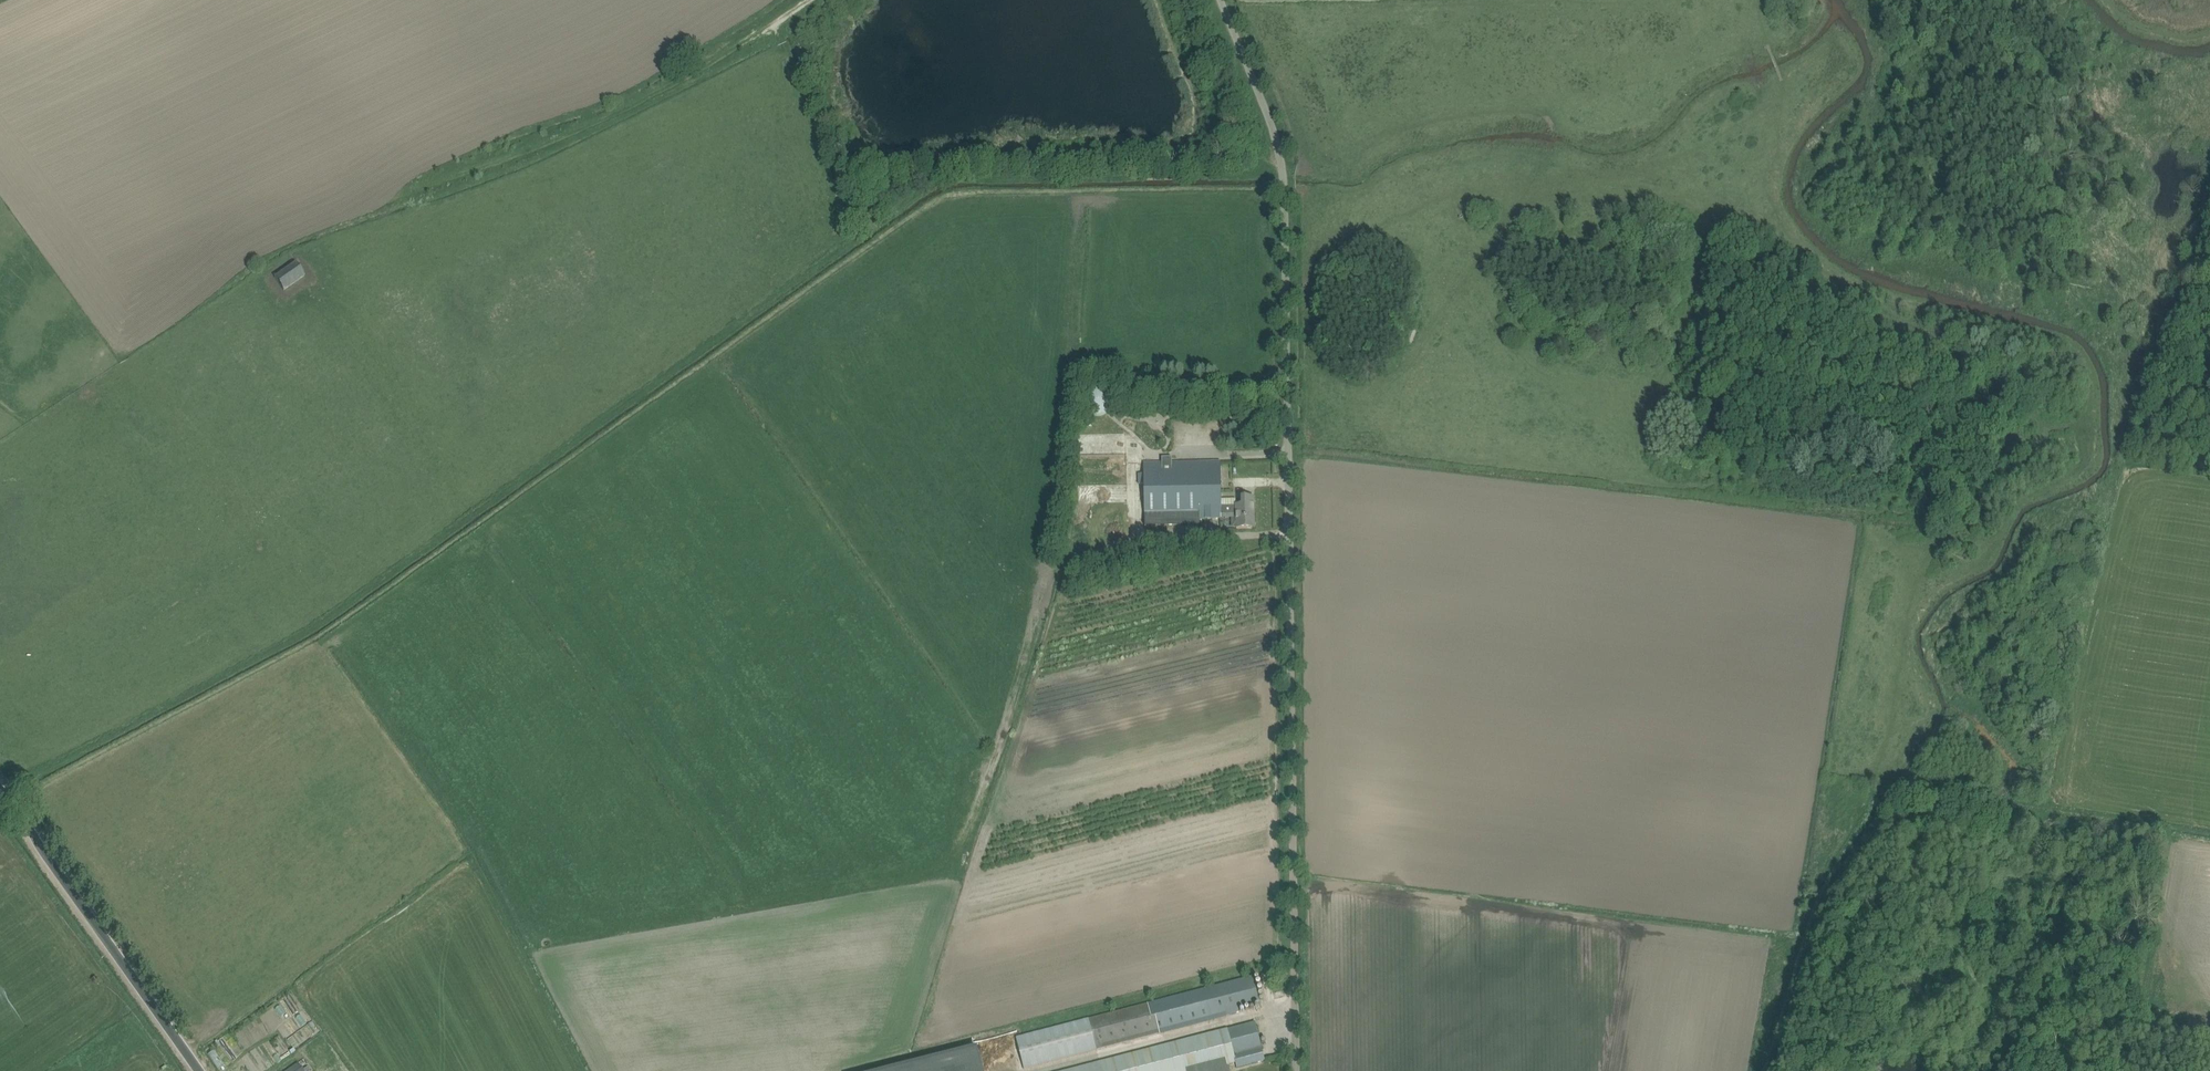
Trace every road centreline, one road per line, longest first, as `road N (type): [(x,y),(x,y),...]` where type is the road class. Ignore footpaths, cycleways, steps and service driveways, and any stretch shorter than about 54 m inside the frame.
road 1 (unclassified): [(1296,1070),(1281,167),(1222,0)]
road 2 (track): [(429,186),(640,101),(814,0)]
road 3 (unclassified): [(202,1070),(0,785)]
road 4 (track): [(1769,1070),(1815,916),(1867,810)]

